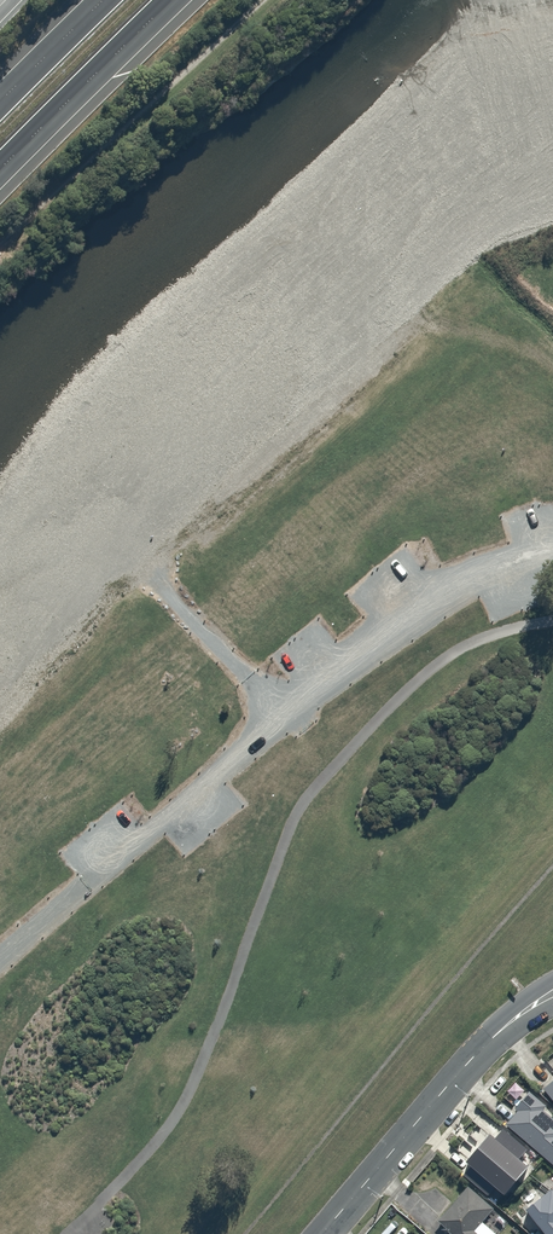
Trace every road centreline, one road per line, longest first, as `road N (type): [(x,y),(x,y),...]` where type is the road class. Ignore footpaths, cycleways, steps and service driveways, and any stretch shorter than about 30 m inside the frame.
road 1 (track): [(552,554),(500,563),(422,597),(0,964)]
road 2 (secondary): [(322,1233),(484,1046),(552,994)]
road 3 (trunk): [(175,0),(0,173)]
road 4 (track): [(285,712),(161,584)]
road 5 (trunk): [(0,105),(106,0)]

